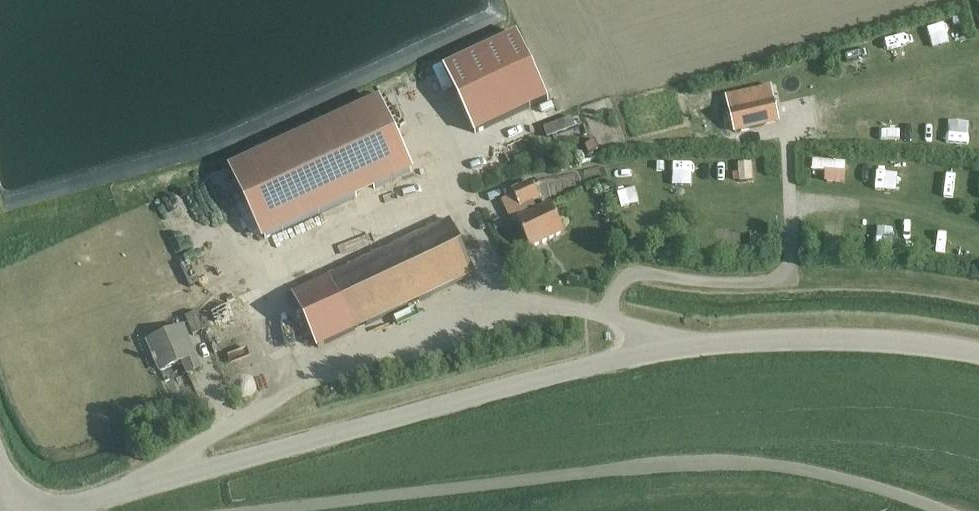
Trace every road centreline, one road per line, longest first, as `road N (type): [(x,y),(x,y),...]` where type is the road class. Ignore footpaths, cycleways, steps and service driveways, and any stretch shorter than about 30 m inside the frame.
road 1 (unclassified): [(978,355),(840,339),(662,351),(68,510)]

